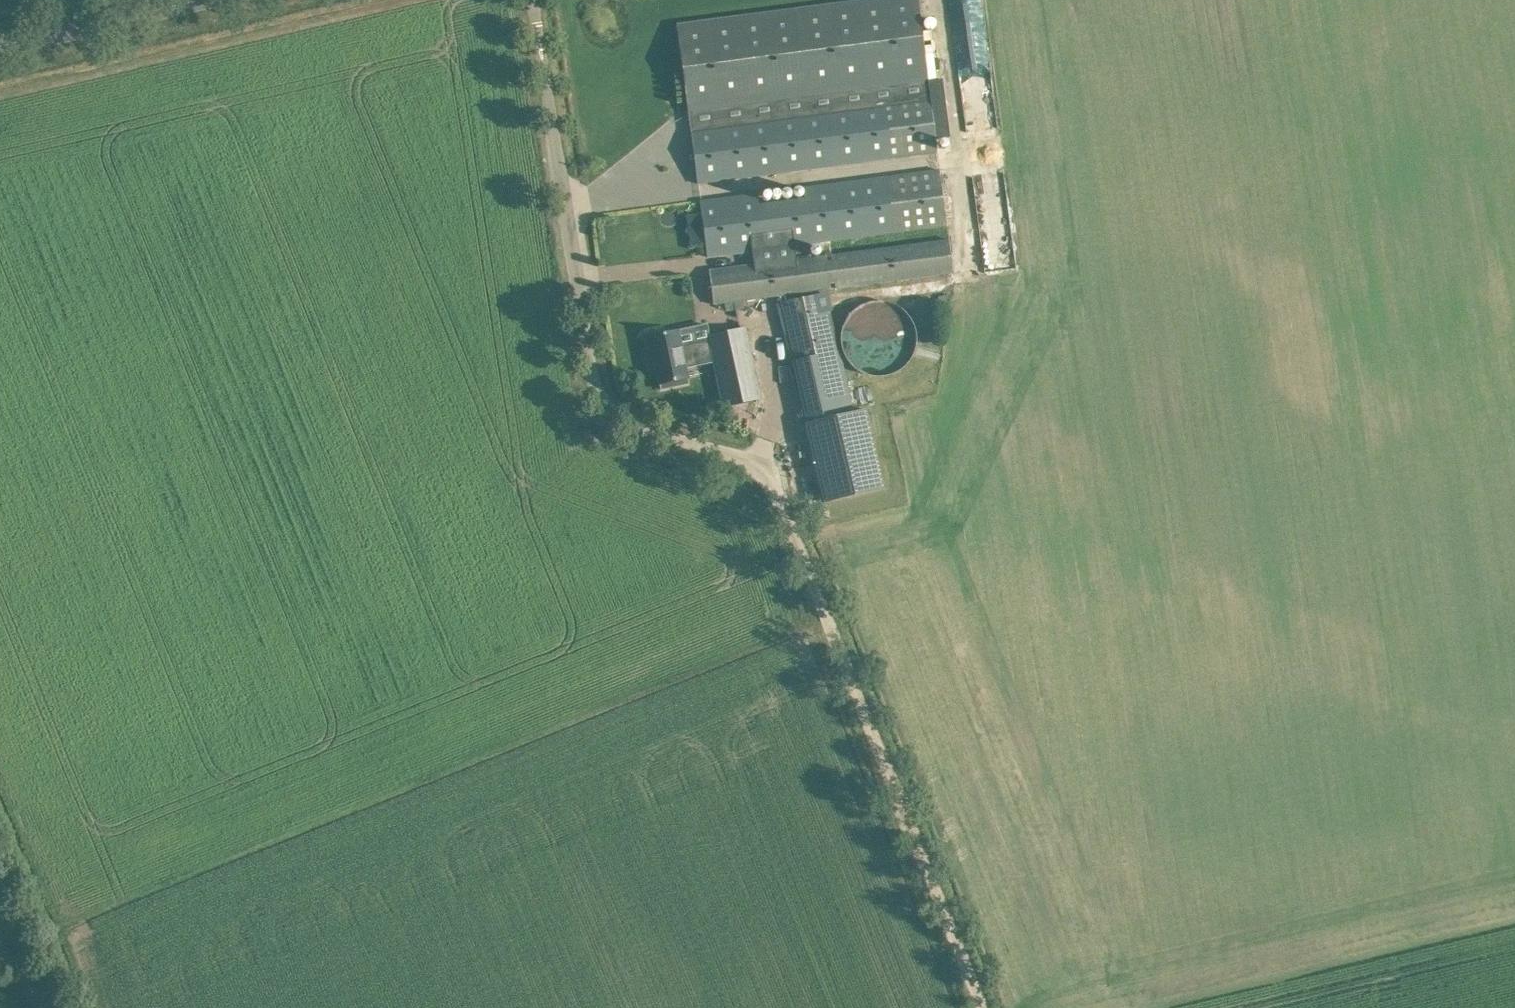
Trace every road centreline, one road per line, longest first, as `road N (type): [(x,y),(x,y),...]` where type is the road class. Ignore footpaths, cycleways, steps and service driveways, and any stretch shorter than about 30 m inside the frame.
road 1 (unclassified): [(786,494),(730,445),(608,405),(588,374),(574,334),(522,0)]
road 2 (track): [(786,494),(992,1007)]
road 3 (tertiary): [(0,45),(193,0)]

